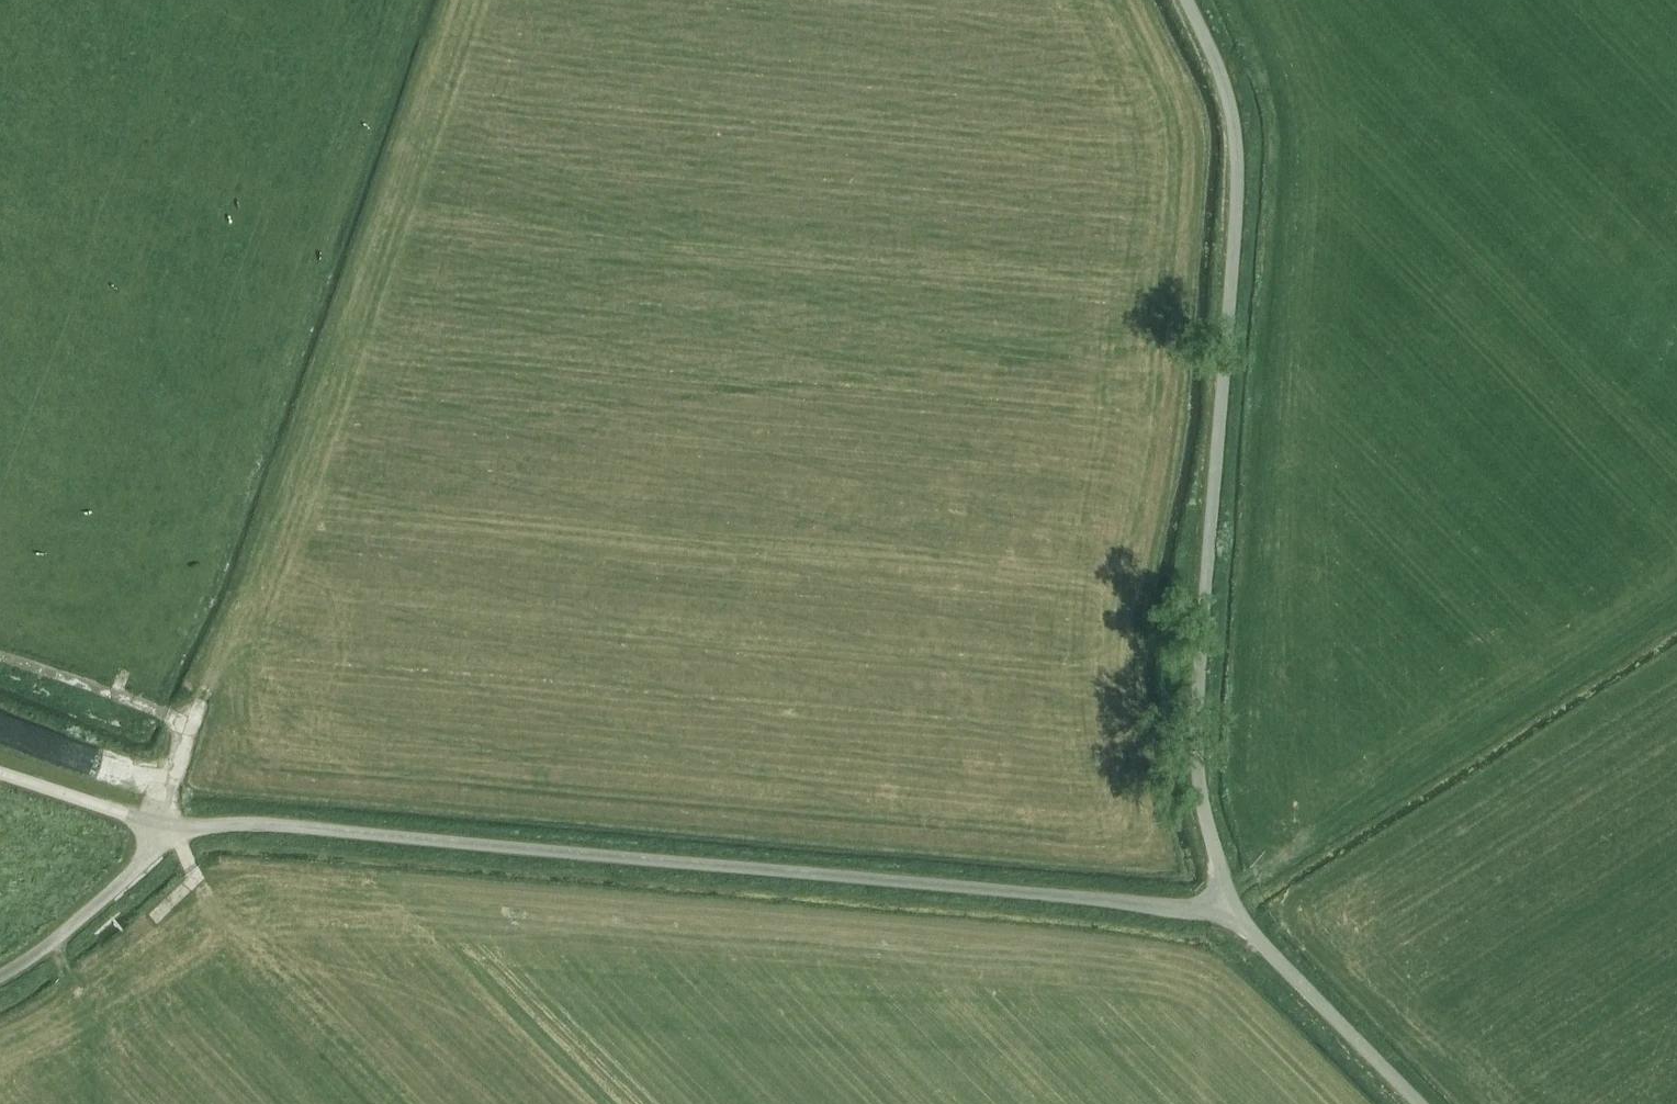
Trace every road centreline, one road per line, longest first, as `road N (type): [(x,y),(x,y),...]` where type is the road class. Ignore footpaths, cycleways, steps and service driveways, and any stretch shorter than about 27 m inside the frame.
road 1 (unclassified): [(0,977),(53,943),(177,833),(221,825),(1229,908)]
road 2 (unclassified): [(1229,908),(1198,757),(1236,169),(1232,113),(1187,0)]
road 3 (unclassified): [(1418,1103),(1229,908)]

